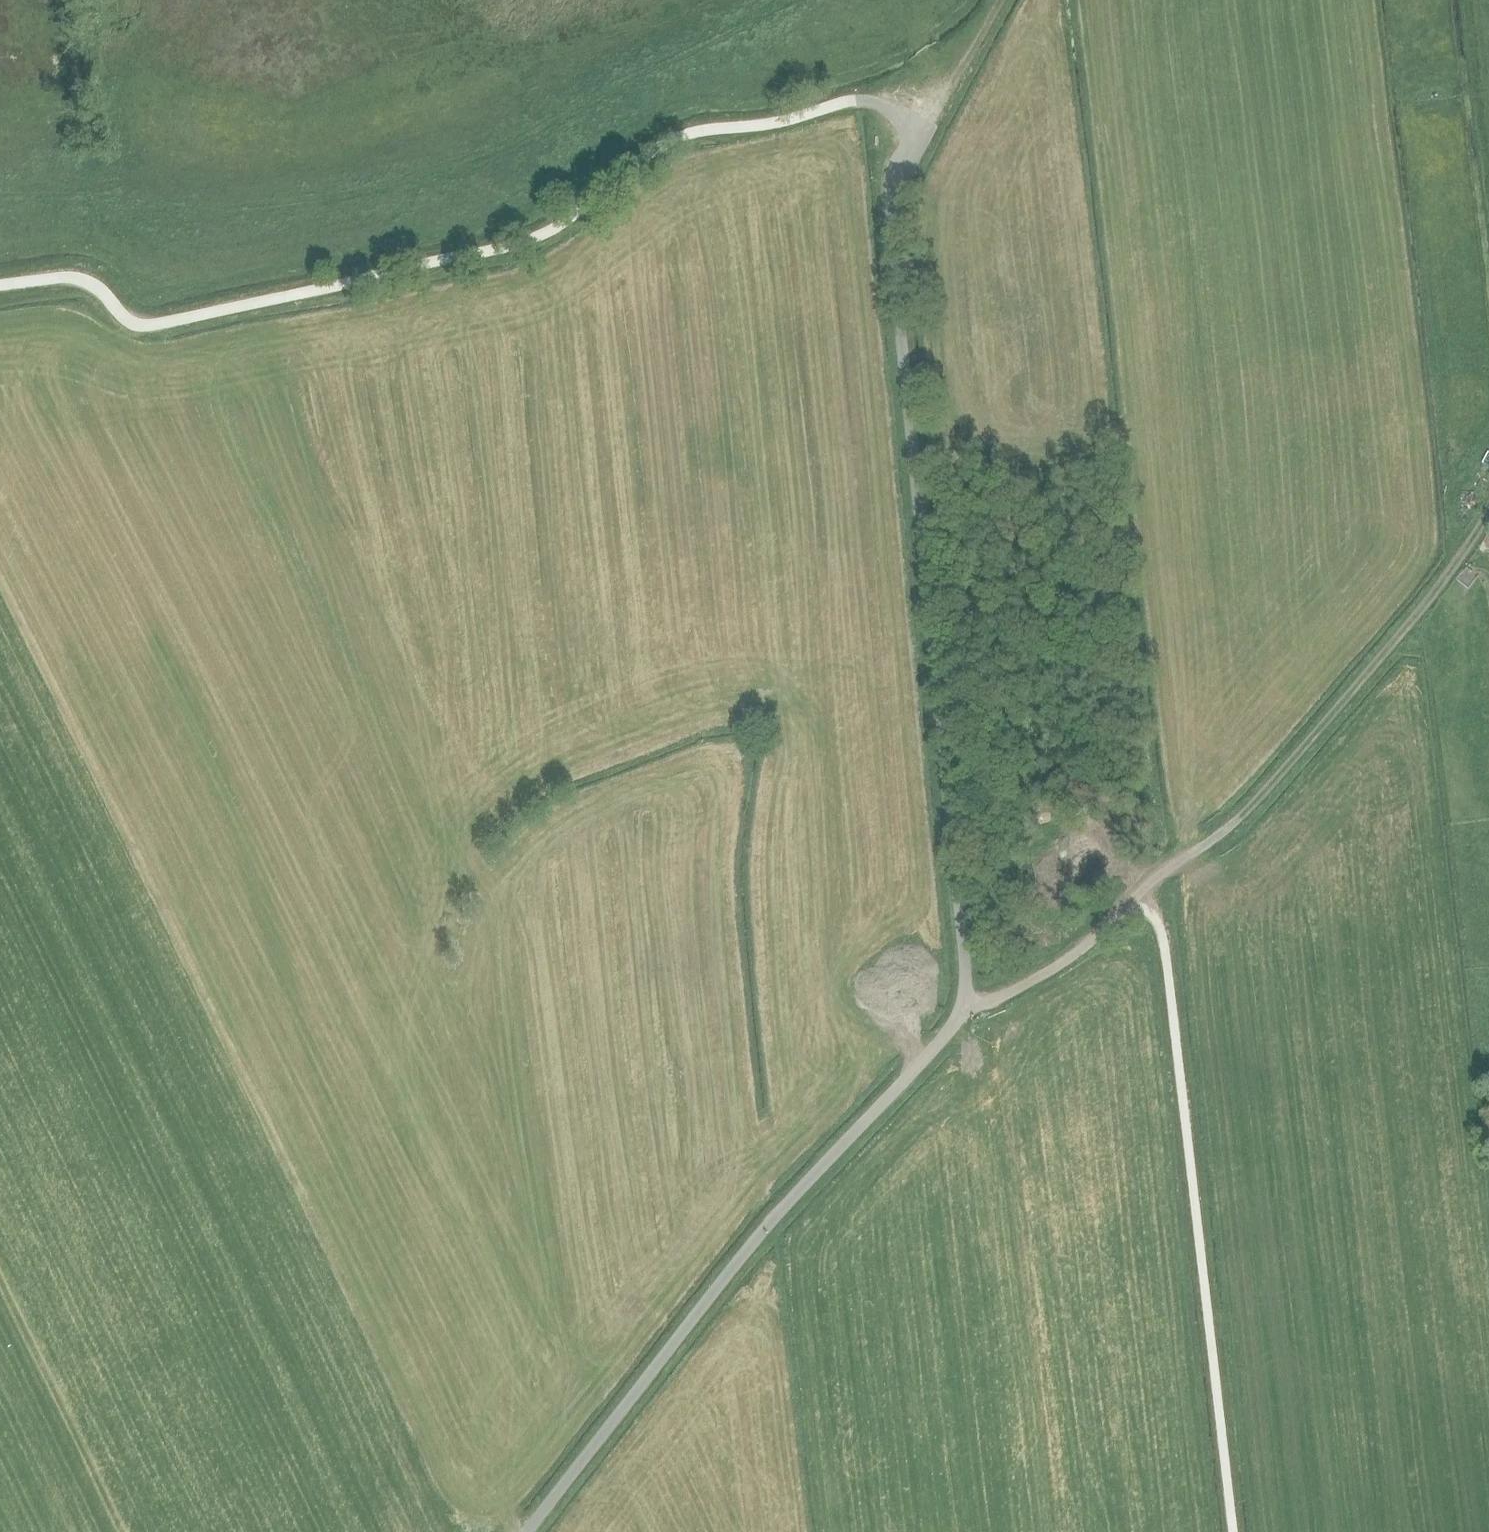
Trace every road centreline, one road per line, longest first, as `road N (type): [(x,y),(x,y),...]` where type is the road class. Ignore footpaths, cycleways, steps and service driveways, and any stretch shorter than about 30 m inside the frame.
road 1 (track): [(826,0),(650,94),(539,169),(483,194),(167,265),(91,219),(0,226)]
road 2 (unclassified): [(962,1007),(965,968),(886,212),(926,131)]
road 3 (unclassified): [(527,1531),(728,1273),(947,1033),(962,1007)]
road 4 (track): [(1130,907),(1150,882),(1253,805),(1418,613),(1488,511)]
road 5 (unclassified): [(962,1007),(980,1006),(1041,974),(1130,907)]
road 6 (track): [(926,131),(1002,0)]

